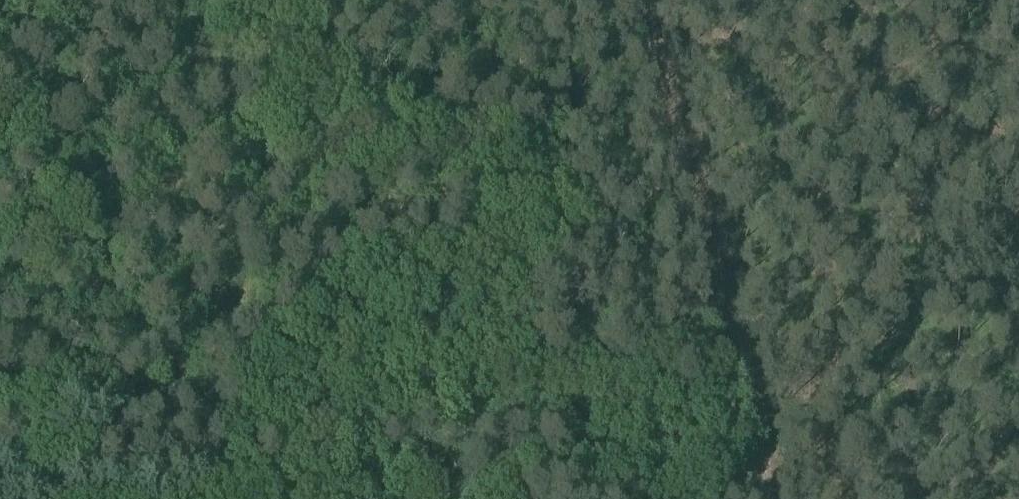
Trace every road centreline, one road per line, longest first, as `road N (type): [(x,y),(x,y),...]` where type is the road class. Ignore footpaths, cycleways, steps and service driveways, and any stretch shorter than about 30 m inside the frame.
road 1 (track): [(645,0),(758,381),(769,498)]
road 2 (track): [(0,329),(81,301),(132,261),(209,70),(254,0)]

